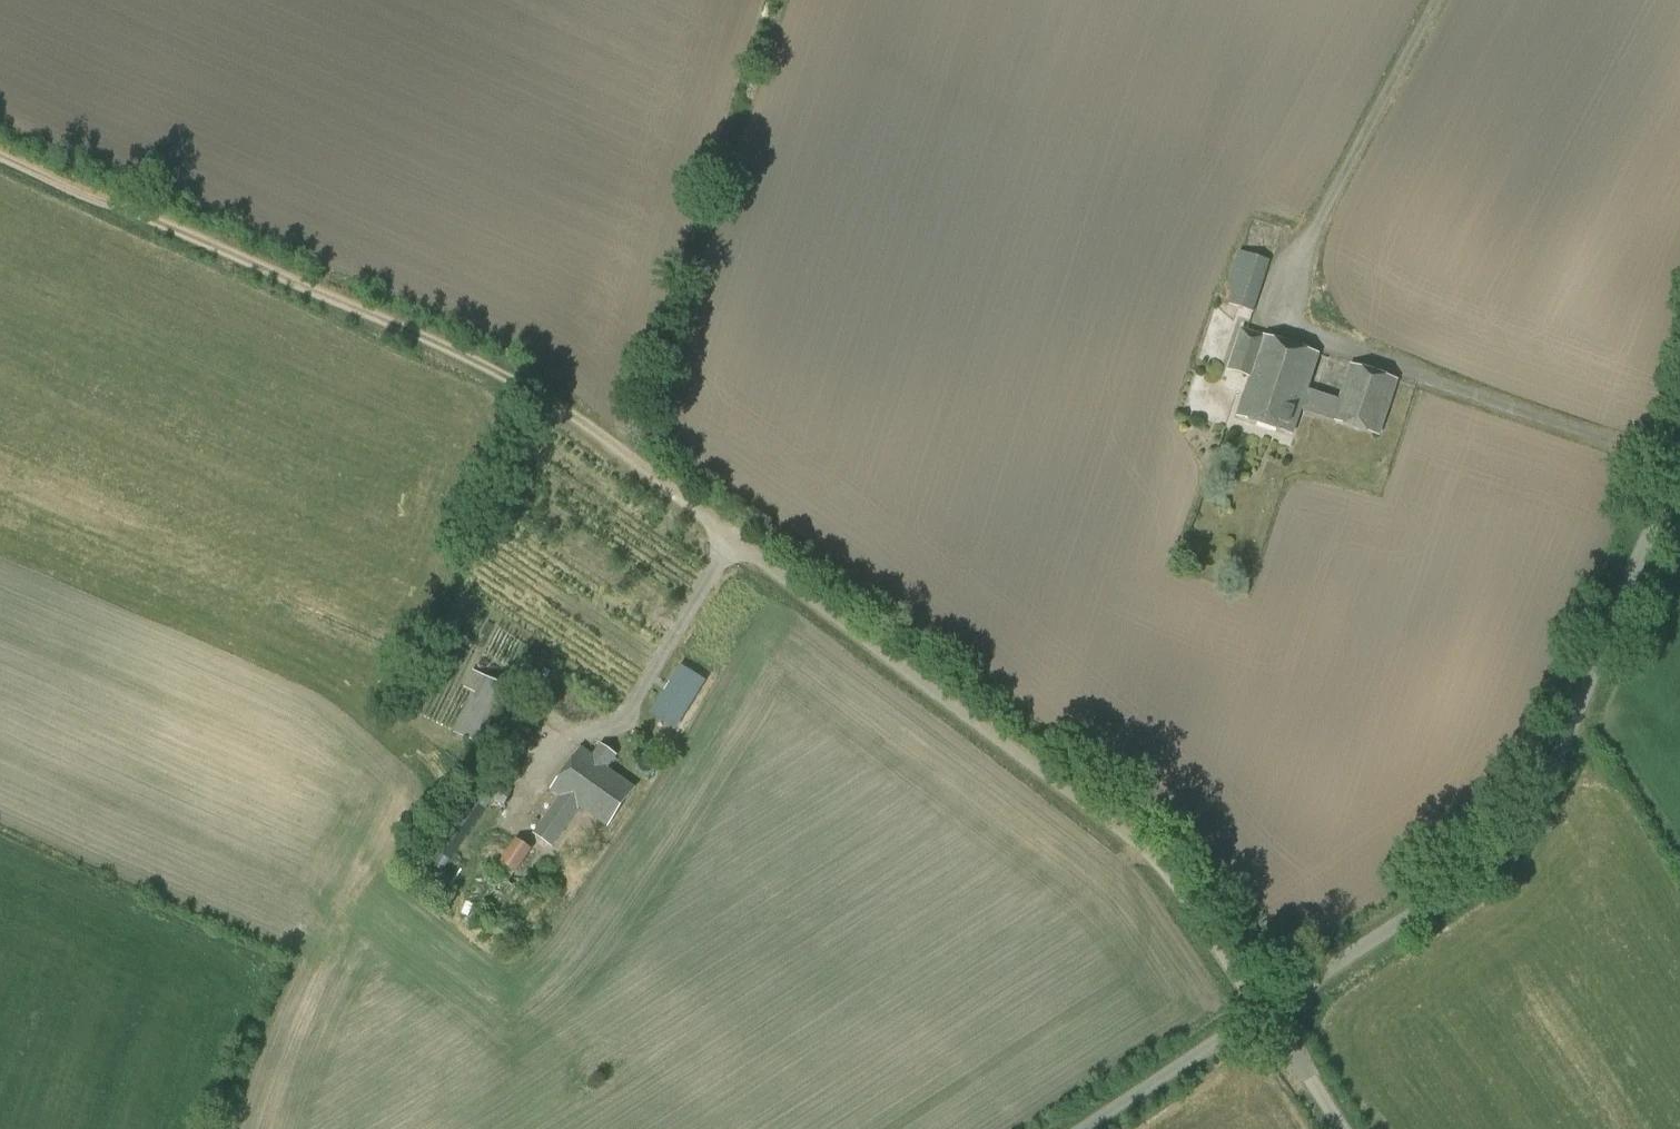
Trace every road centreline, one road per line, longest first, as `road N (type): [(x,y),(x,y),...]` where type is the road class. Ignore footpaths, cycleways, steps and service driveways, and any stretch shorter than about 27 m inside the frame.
road 1 (unclassified): [(1268,1009),(1170,882),(1125,838),(684,501)]
road 2 (track): [(684,501),(538,394),(444,342),(0,150)]
road 3 (unclassified): [(1268,1009),(1472,875),(1524,825),(1679,454)]
road 4 (unclassified): [(1089,1128),(1268,1009)]
road 5 (unclassified): [(1341,1128),(1268,1009)]

